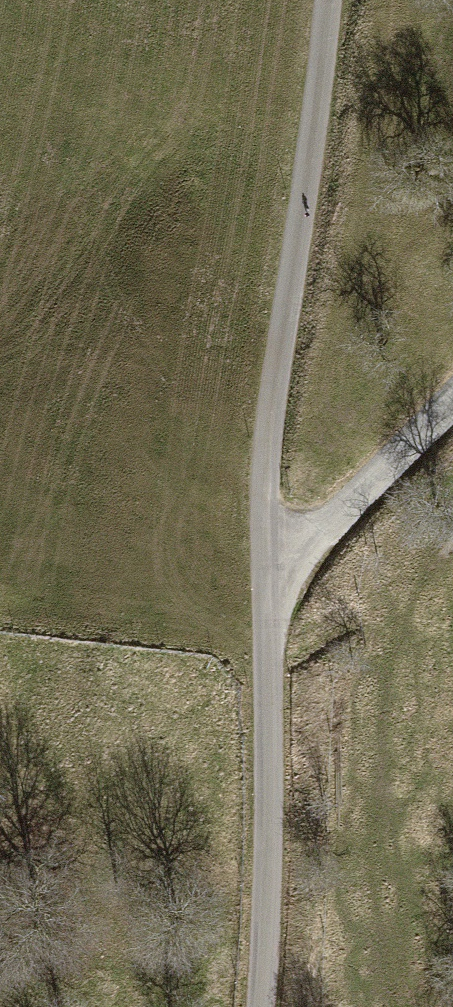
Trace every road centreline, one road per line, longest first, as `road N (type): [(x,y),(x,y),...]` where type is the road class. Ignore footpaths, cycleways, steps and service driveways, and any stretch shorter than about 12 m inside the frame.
road 1 (residential): [(263,1006),(270,427),(322,0)]
road 2 (track): [(264,590),(452,409)]

